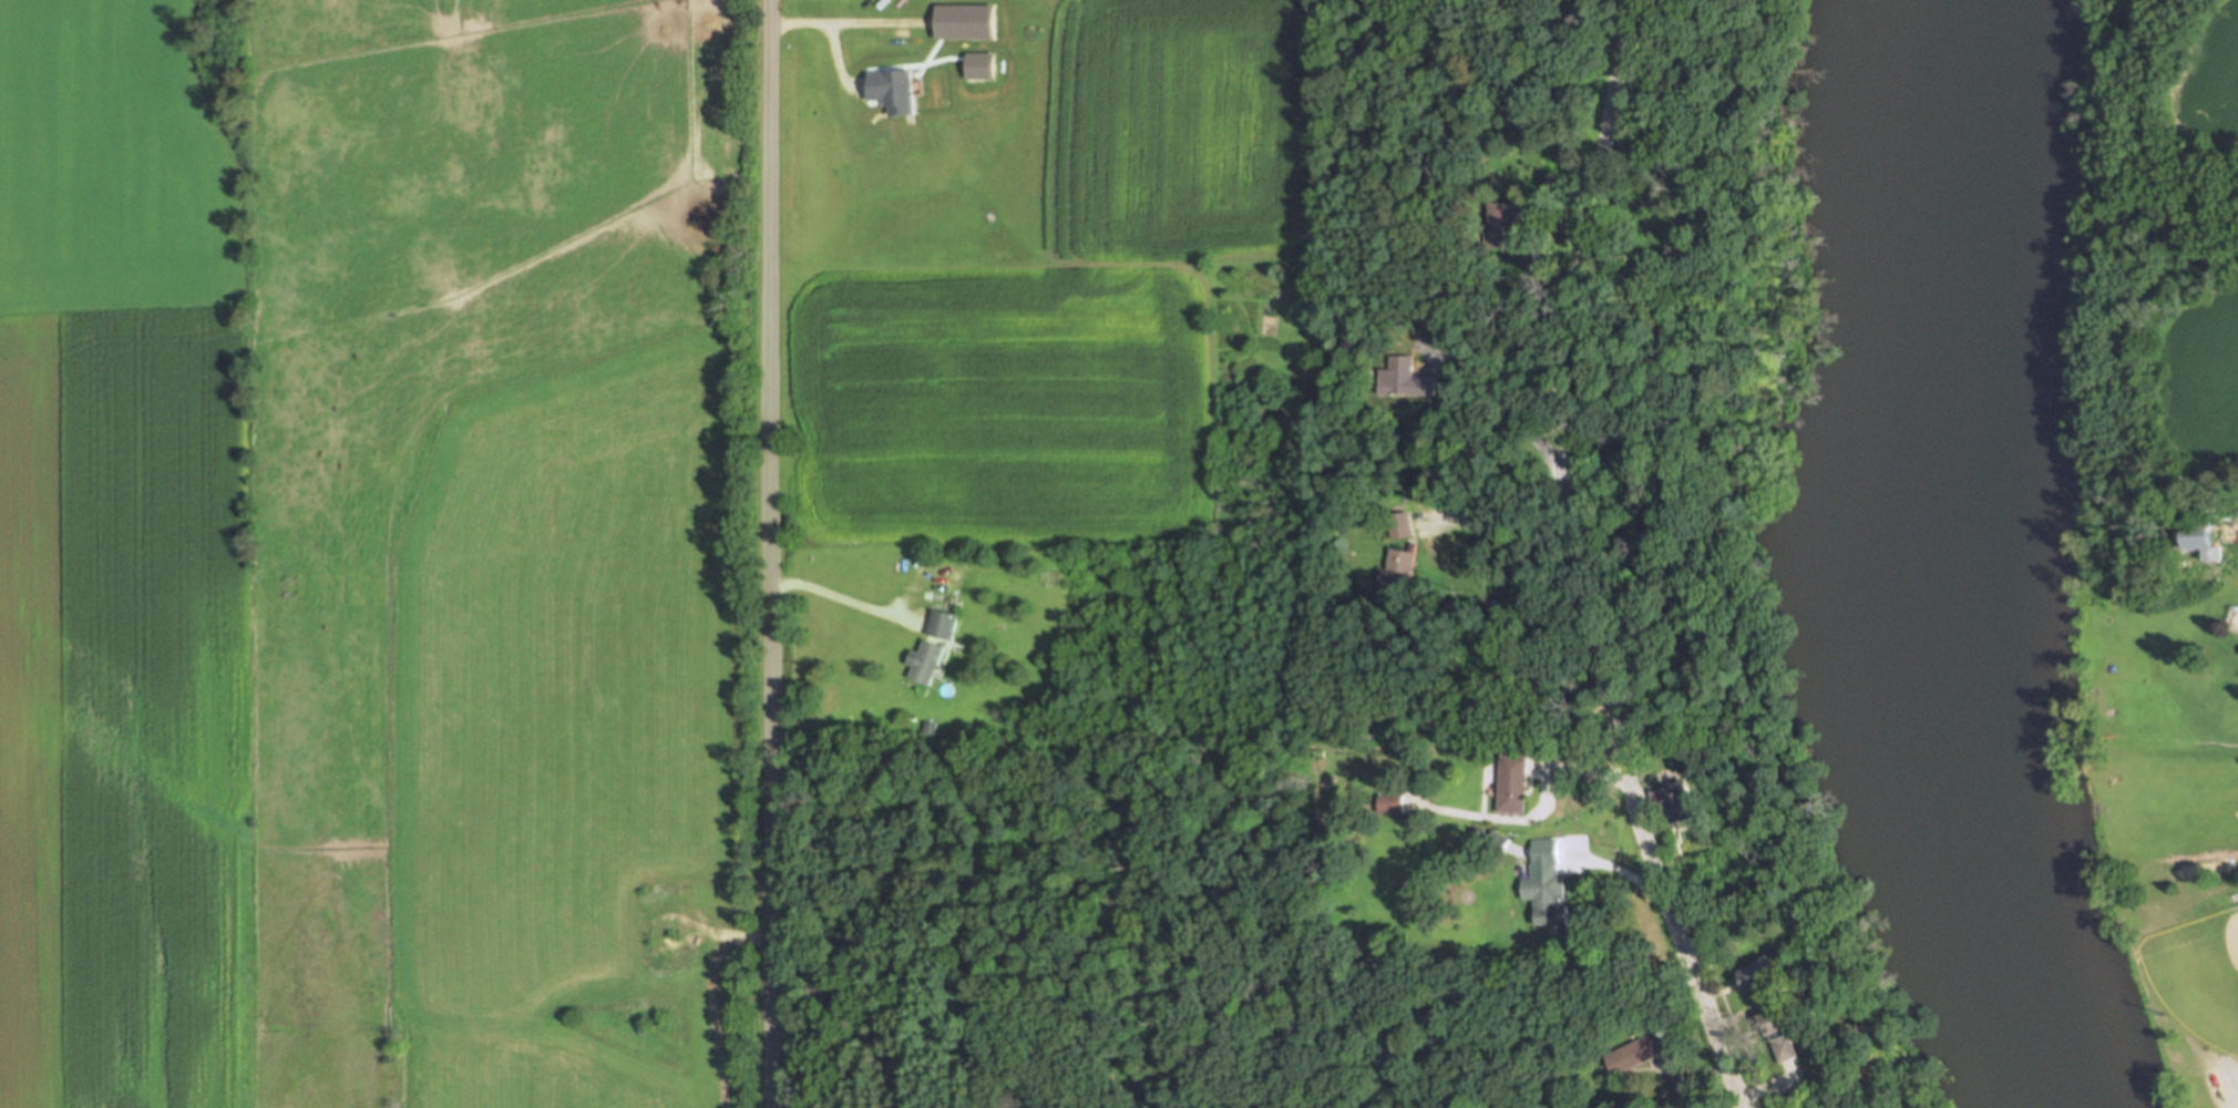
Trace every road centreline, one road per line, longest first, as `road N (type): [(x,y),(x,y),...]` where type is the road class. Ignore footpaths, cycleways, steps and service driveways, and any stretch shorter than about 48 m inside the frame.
road 1 (residential): [(1624,0),(1572,291),(1554,452),(1626,779),(1742,1107)]
road 2 (residential): [(770,1107),(768,0)]

